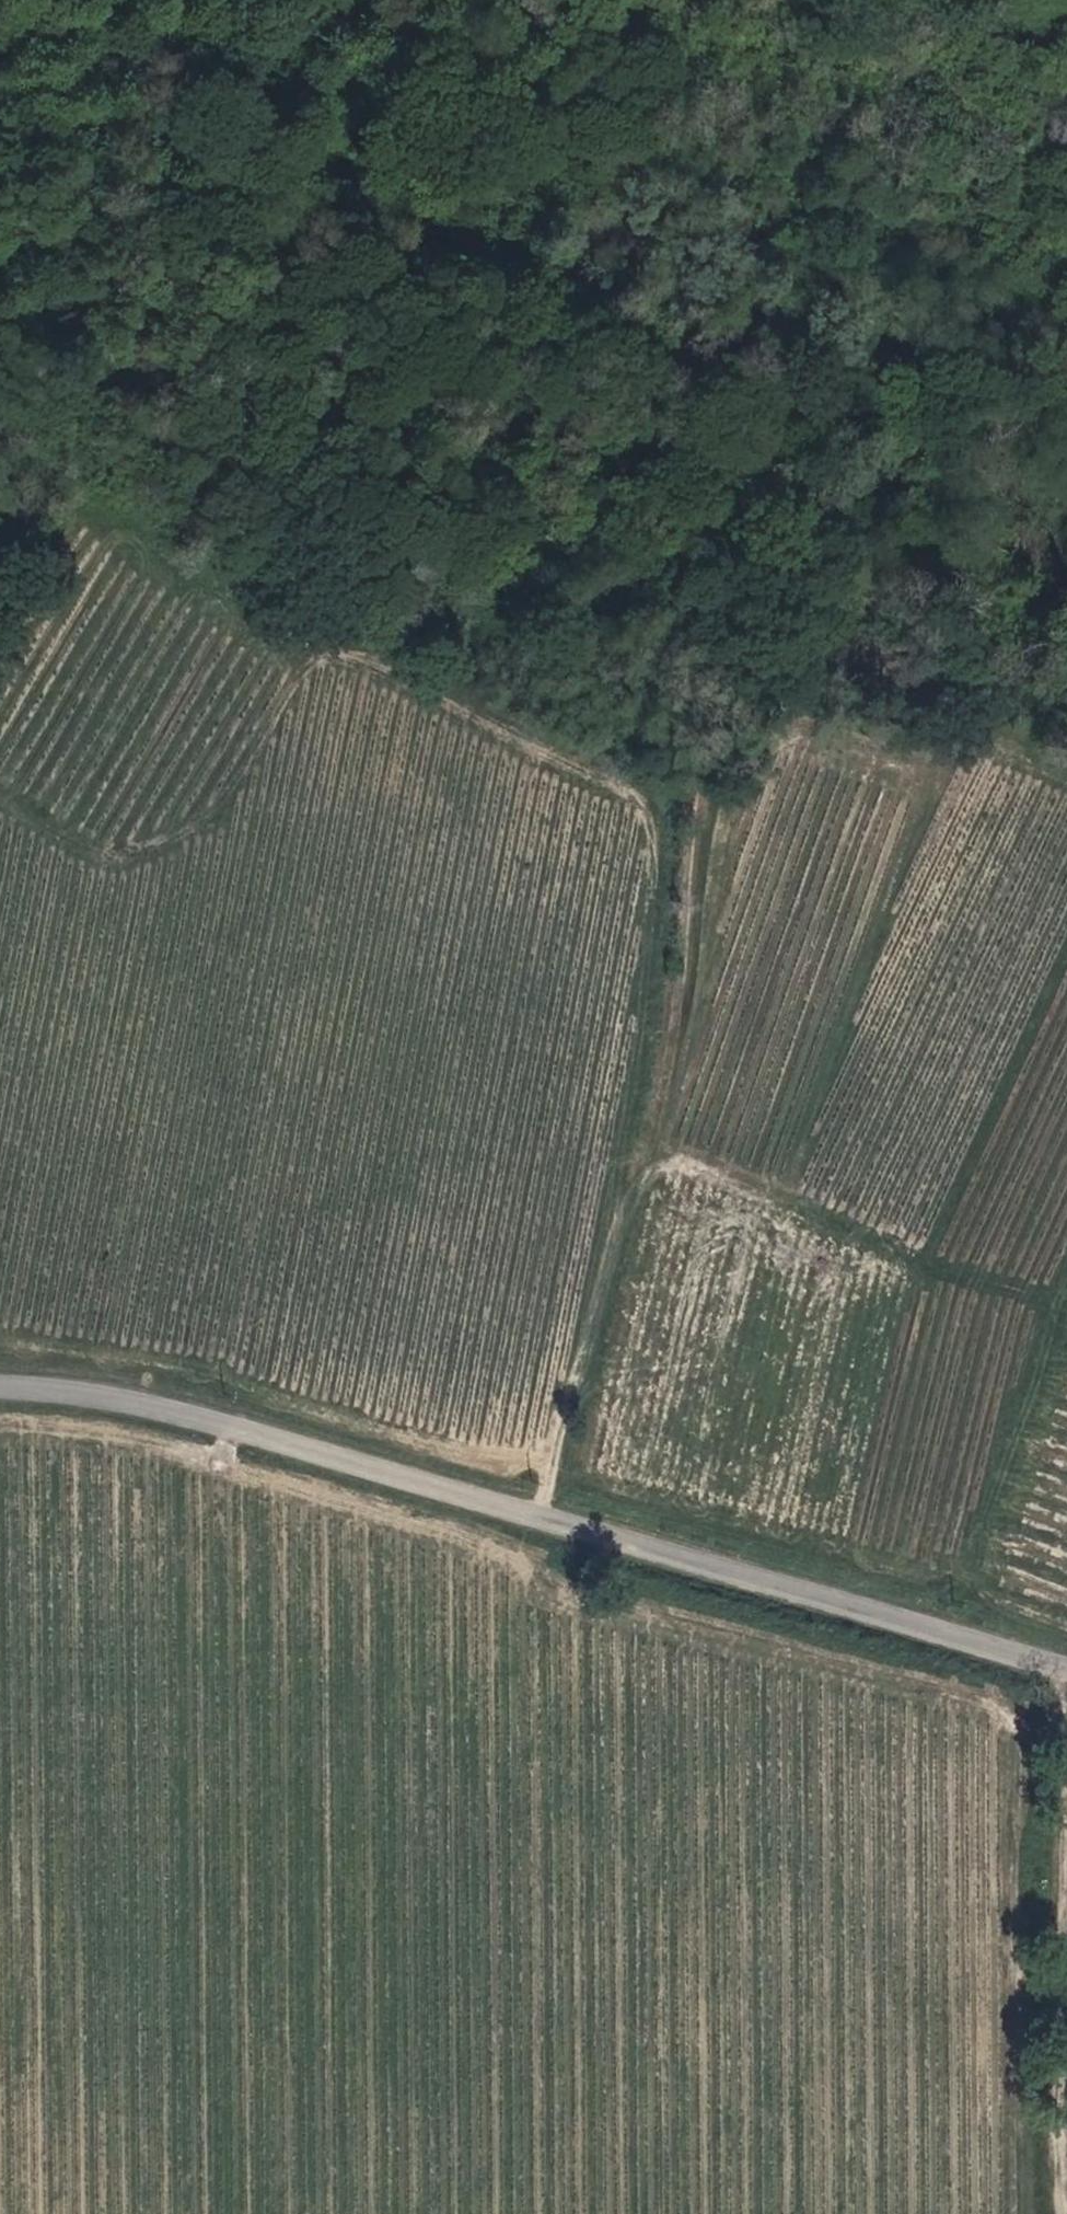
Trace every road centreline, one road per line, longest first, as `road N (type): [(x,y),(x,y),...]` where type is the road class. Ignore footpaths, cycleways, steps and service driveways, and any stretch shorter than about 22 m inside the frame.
road 1 (tertiary): [(1066,1670),(155,1405),(0,1384)]

